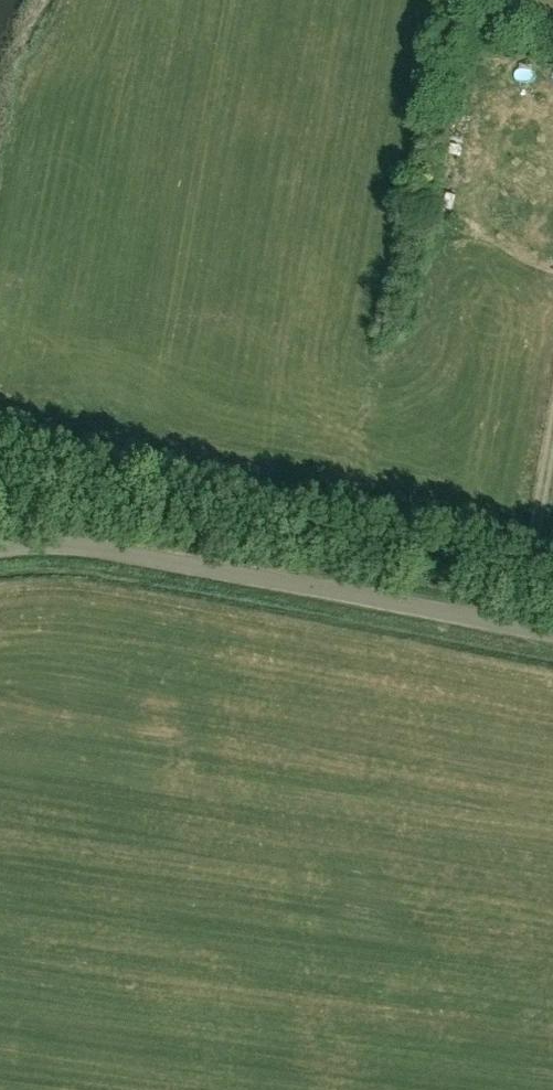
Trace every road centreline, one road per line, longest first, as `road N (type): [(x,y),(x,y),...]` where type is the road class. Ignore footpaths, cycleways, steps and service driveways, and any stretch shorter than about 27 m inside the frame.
road 1 (unclassified): [(0,549),(126,551),(552,632)]

